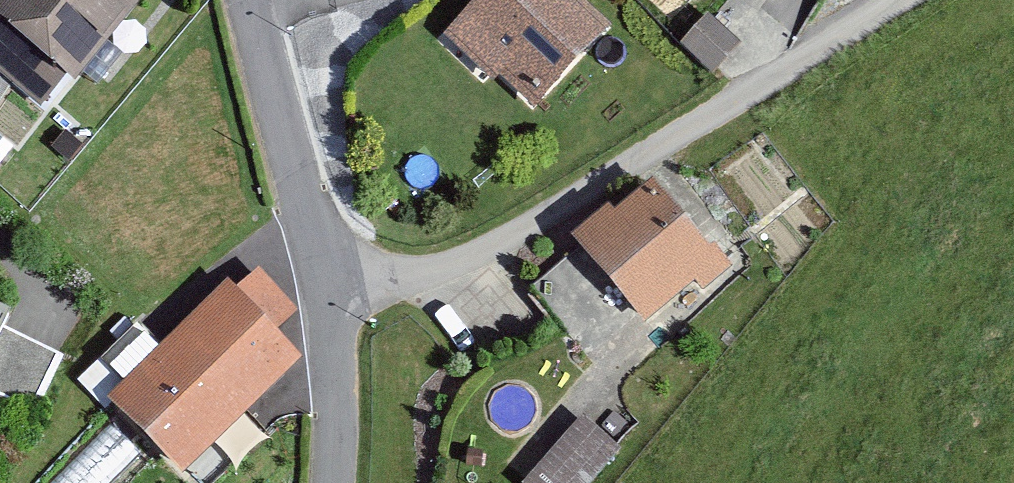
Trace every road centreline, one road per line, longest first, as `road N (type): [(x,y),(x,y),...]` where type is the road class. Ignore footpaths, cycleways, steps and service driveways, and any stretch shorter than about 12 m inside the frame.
road 1 (residential): [(913,0),(671,158),(452,279),(326,285)]
road 2 (residential): [(249,0),(312,200),(326,285)]
road 3 (residential): [(326,285),(333,332),(328,482)]

